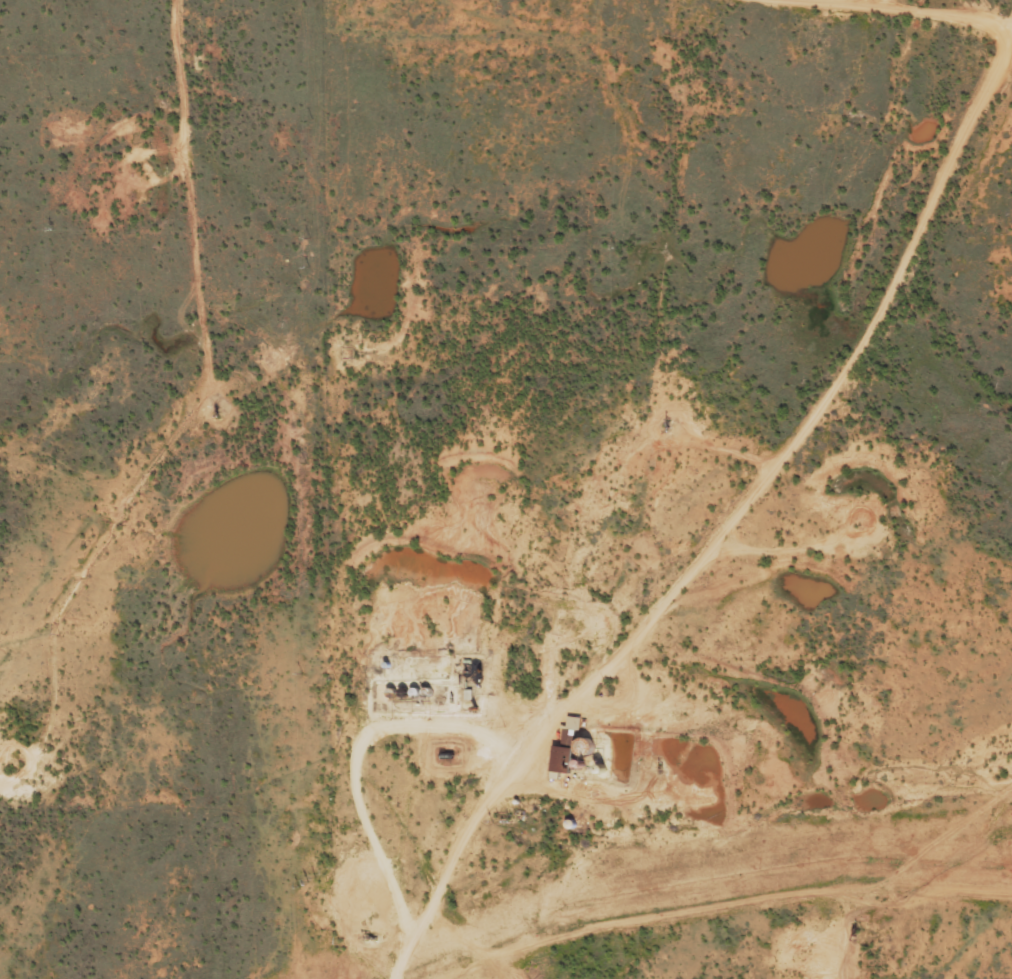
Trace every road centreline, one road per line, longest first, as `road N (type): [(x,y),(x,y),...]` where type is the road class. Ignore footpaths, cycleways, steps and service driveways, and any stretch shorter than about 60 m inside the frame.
road 1 (residential): [(414,978),(442,903),(784,827),(1011,834)]
road 2 (track): [(183,978),(180,934),(220,847),(200,701),(159,645),(0,600)]
road 3 (track): [(497,0),(593,7),(1006,78)]
road 4 (residential): [(794,443),(940,230),(1011,69)]
road 5 (track): [(0,649),(147,459),(238,394)]
road 6 (residential): [(1011,697),(960,625),(794,443)]

